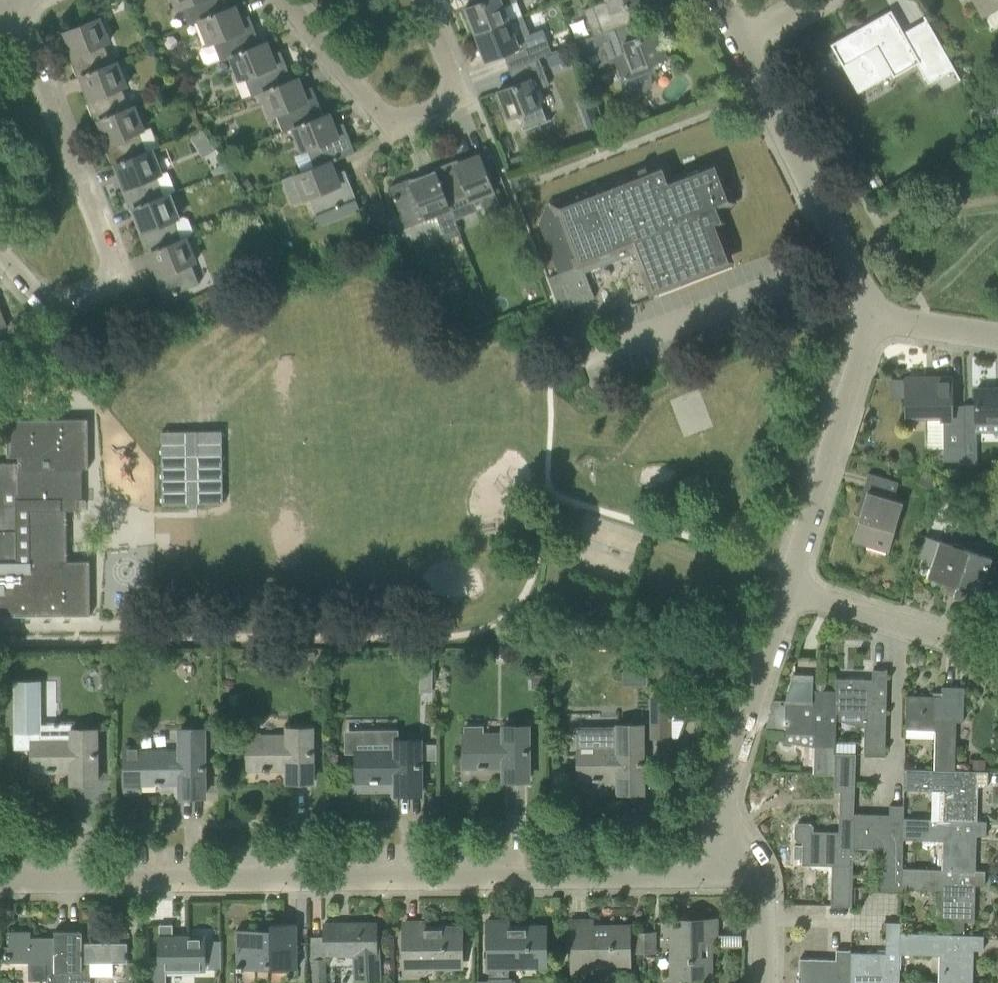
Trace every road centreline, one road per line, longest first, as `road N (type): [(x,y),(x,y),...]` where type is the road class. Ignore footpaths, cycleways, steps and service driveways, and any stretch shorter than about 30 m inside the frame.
road 1 (residential): [(0,880),(676,877),(721,856)]
road 2 (residential): [(5,2),(111,255),(108,278),(69,295),(36,291),(0,250)]
road 3 (residential): [(290,0),(398,118),(414,118),(454,96),(454,73),(425,0)]
road 4 (residential): [(874,316),(741,42)]
road 5 (residential): [(721,856),(719,818),(796,585)]
road 6 (residential): [(796,585),(874,316)]
road 7 (residential): [(997,651),(796,585)]
road 8 (residential): [(721,856),(751,870),(765,910),(761,982)]
road 9 (residential): [(997,335),(874,316)]

